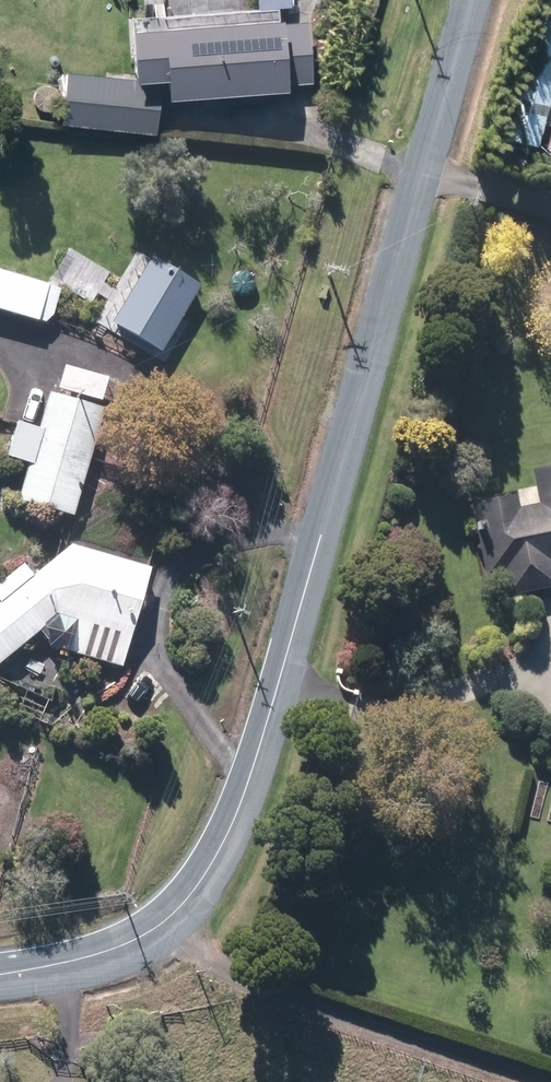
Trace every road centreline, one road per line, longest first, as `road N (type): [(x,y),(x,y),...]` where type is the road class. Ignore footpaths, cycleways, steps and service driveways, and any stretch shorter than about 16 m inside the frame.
road 1 (residential): [(0,977),(86,963),(135,944),(173,920),(226,847),(250,794),(475,0)]
road 2 (track): [(173,920),(248,993),(538,1081)]
road 3 (track): [(425,176),(550,213)]
road 4 (track): [(86,963),(68,1081)]

